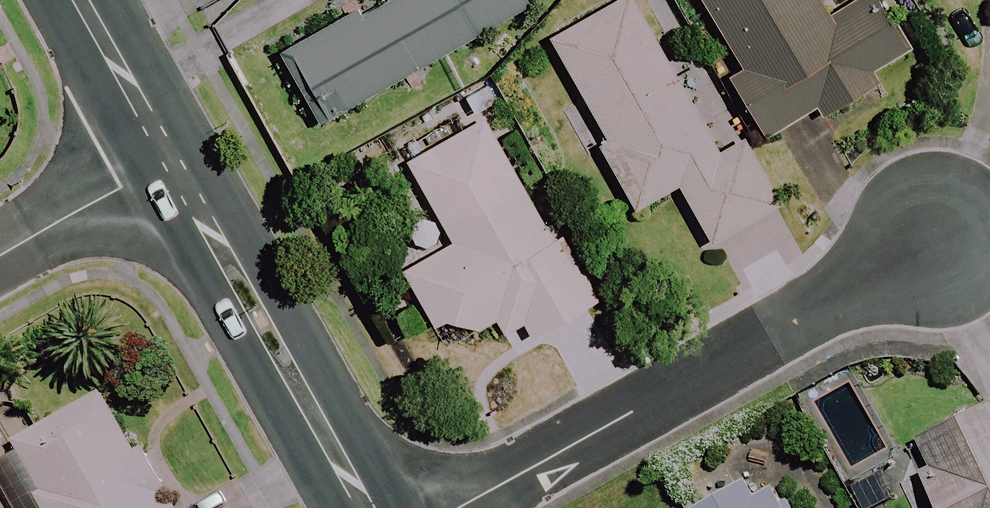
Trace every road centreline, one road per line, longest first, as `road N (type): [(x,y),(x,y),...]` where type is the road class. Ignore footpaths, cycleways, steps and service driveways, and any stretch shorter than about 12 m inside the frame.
road 1 (residential): [(463,507),(953,234)]
road 2 (tertiary): [(171,154),(372,507)]
road 3 (residential): [(171,154),(0,258)]
road 4 (tertiary): [(76,0),(171,154)]

